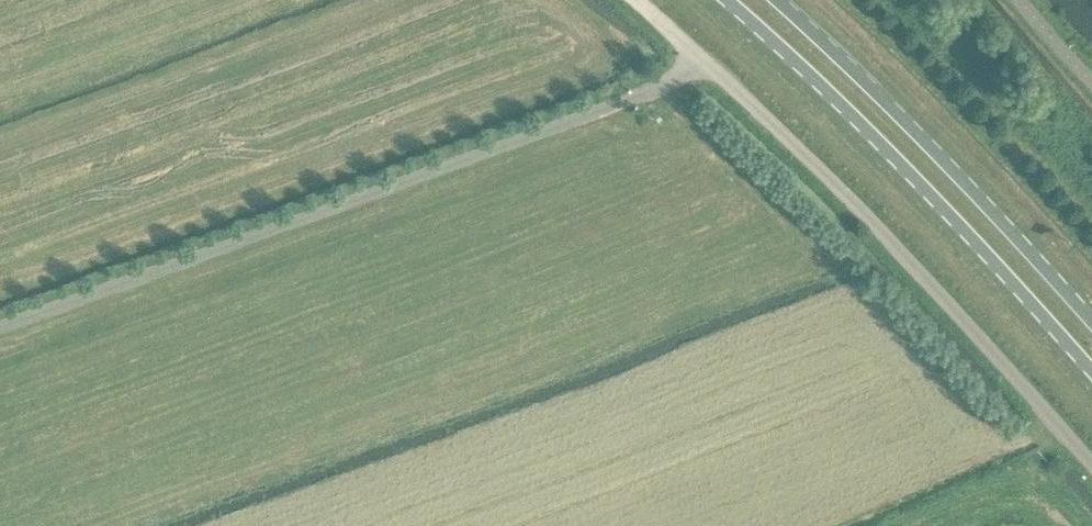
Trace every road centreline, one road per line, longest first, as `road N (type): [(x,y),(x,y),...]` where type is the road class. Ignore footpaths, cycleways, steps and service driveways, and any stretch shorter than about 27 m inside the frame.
road 1 (unclassified): [(1091,462),(865,215),(715,66)]
road 2 (primary): [(726,0),(896,160),(1091,376)]
road 3 (primary): [(1091,327),(775,0)]

